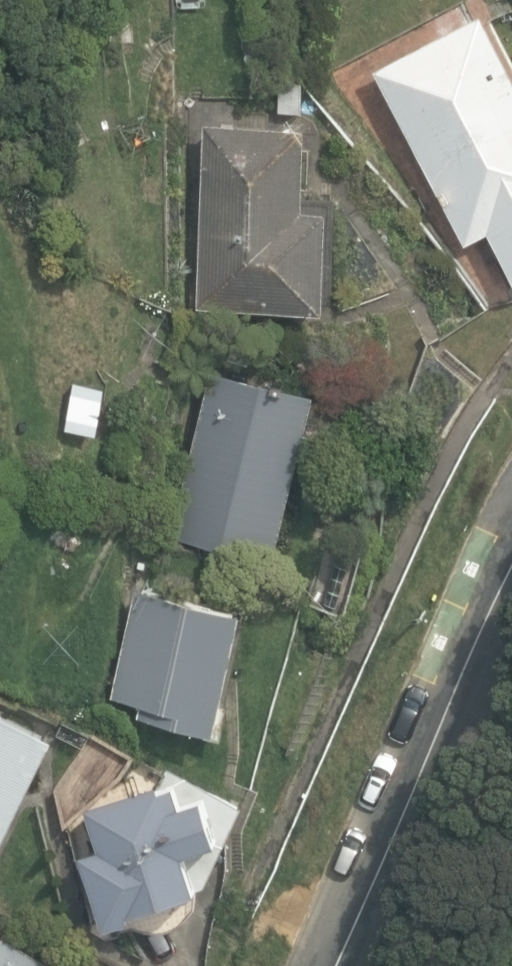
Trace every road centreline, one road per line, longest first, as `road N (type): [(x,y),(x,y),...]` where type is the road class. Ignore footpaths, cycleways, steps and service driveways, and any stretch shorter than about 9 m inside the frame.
road 1 (unclassified): [(511,571),(340,965)]

